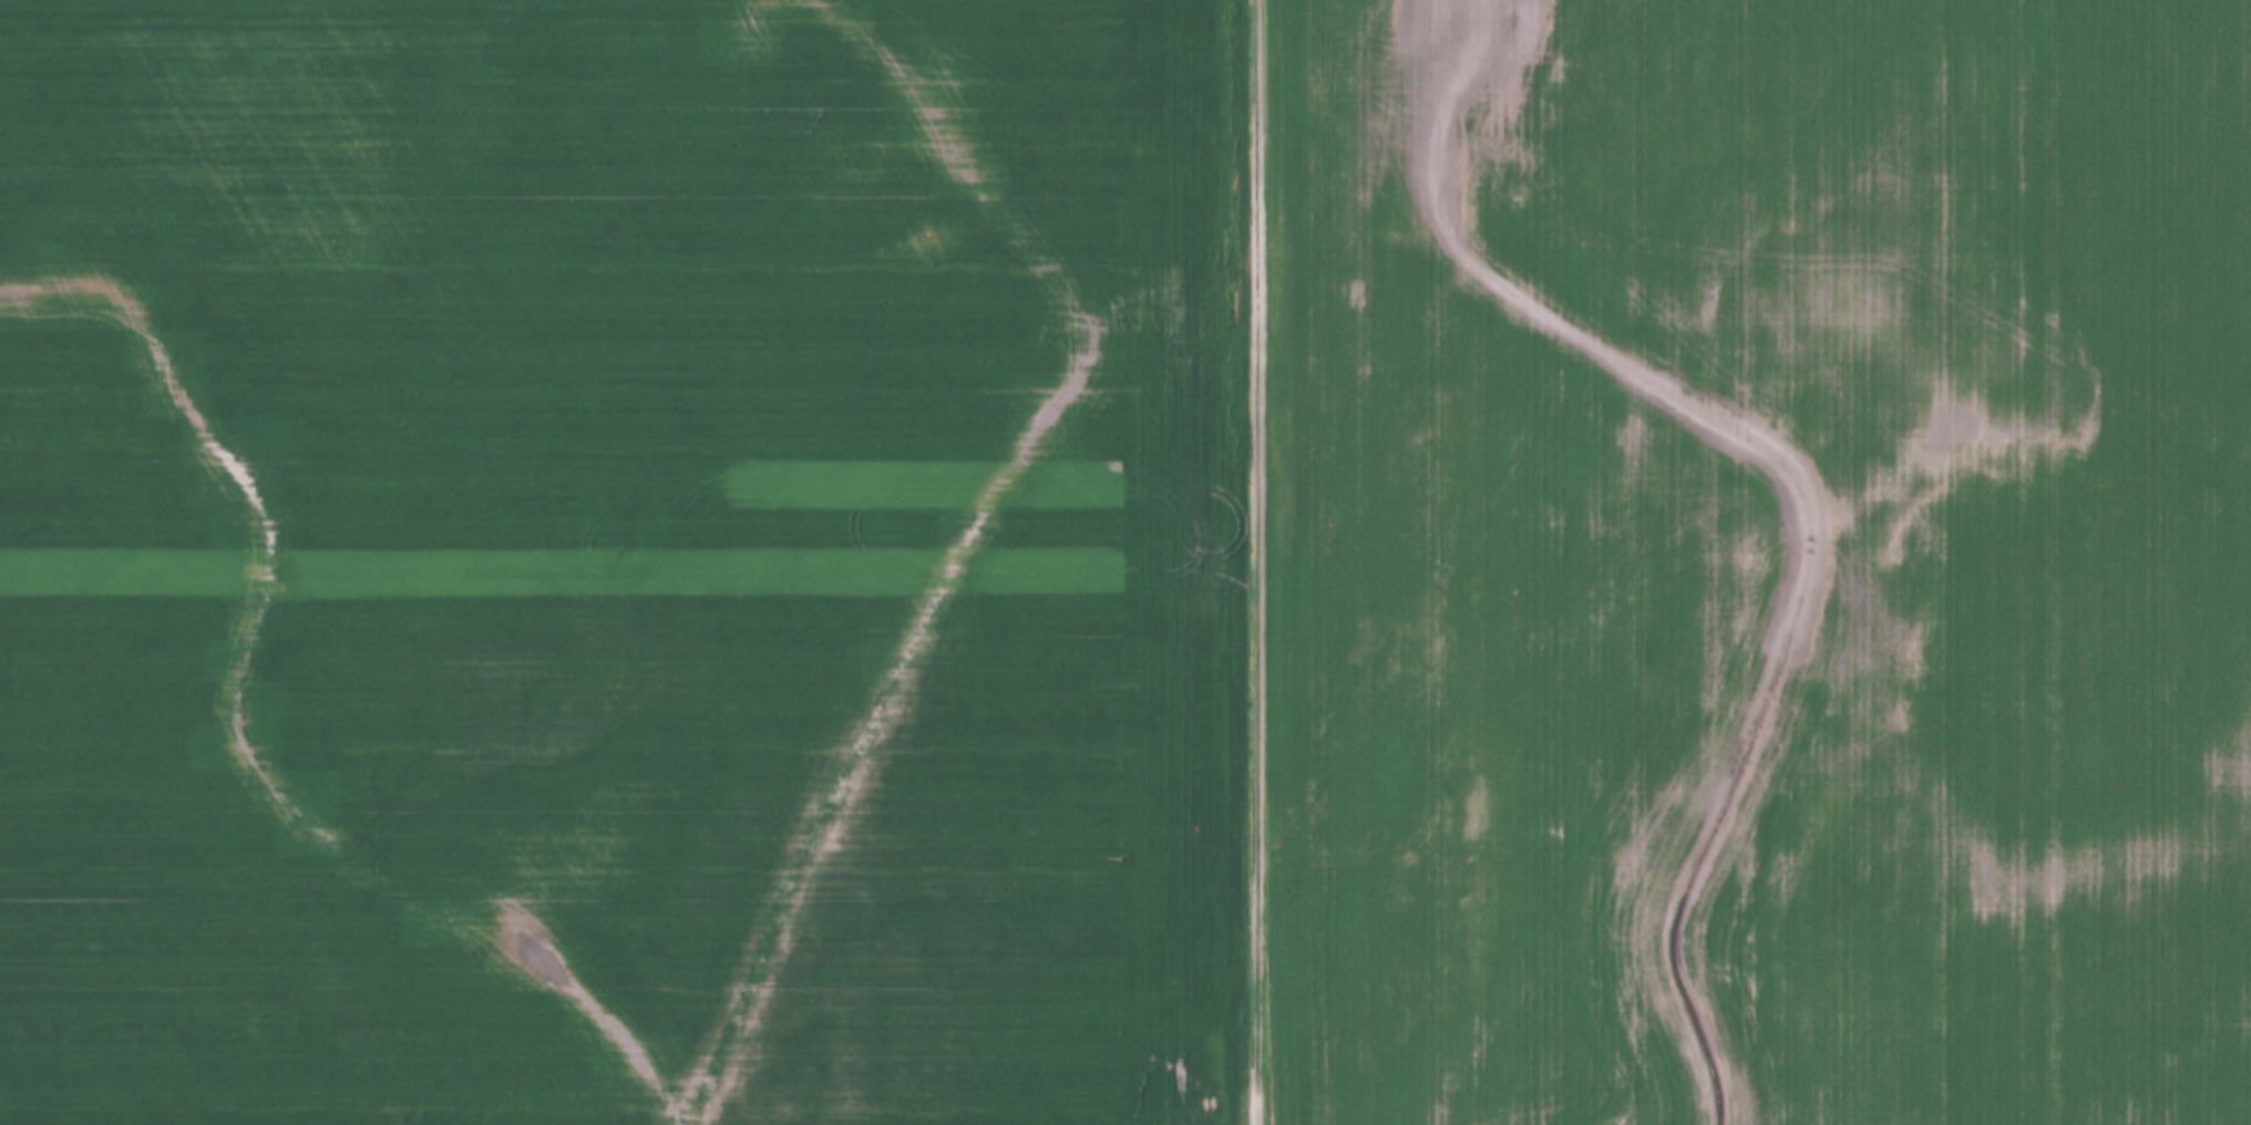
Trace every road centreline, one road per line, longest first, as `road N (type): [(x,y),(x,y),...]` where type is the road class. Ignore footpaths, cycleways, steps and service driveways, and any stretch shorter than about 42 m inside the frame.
road 1 (track): [(1261,1124),(1260,0)]

